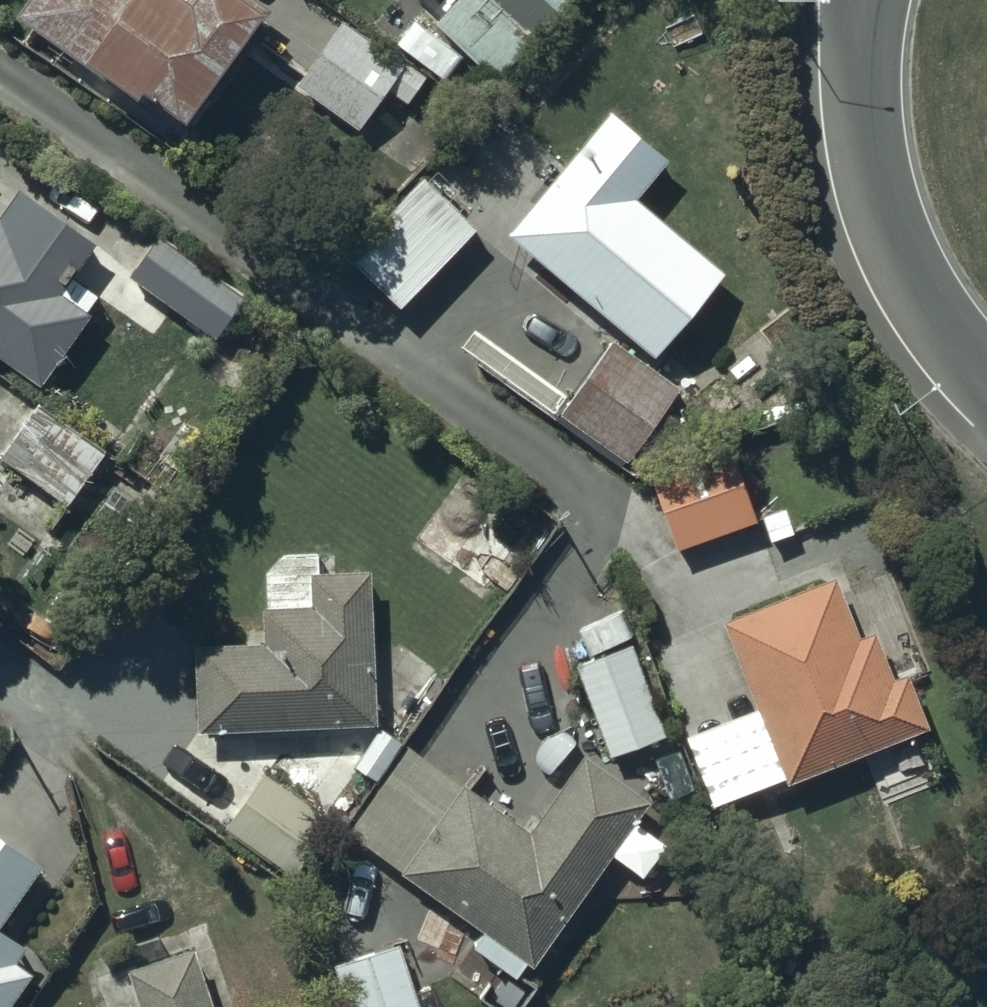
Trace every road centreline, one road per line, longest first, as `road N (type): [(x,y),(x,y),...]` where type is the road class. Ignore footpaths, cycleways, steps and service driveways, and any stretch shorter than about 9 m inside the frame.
road 1 (trunk): [(986,366),(917,276),(885,203),(869,126),(867,47)]

